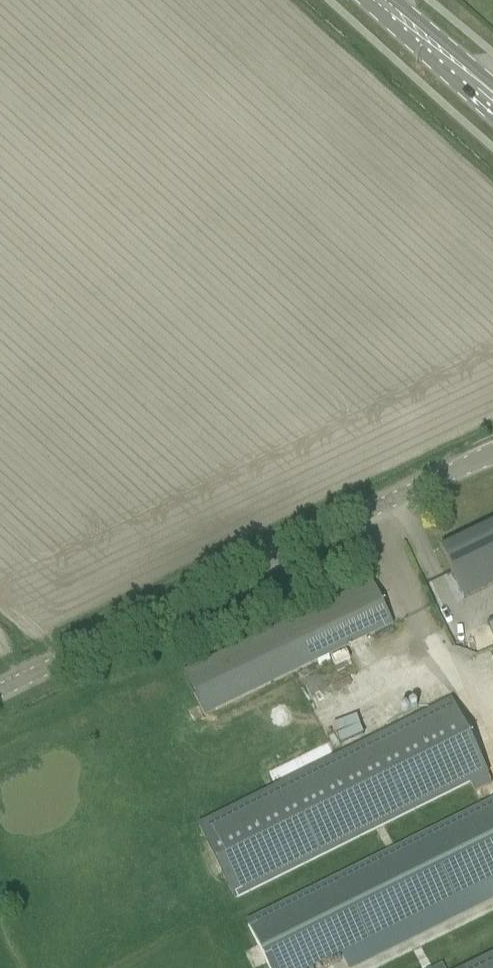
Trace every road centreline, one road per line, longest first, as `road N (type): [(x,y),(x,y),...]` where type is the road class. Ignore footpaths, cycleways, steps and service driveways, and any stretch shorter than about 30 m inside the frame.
road 1 (unclassified): [(0,693),(492,458)]
road 2 (primary): [(492,101),(376,0)]

